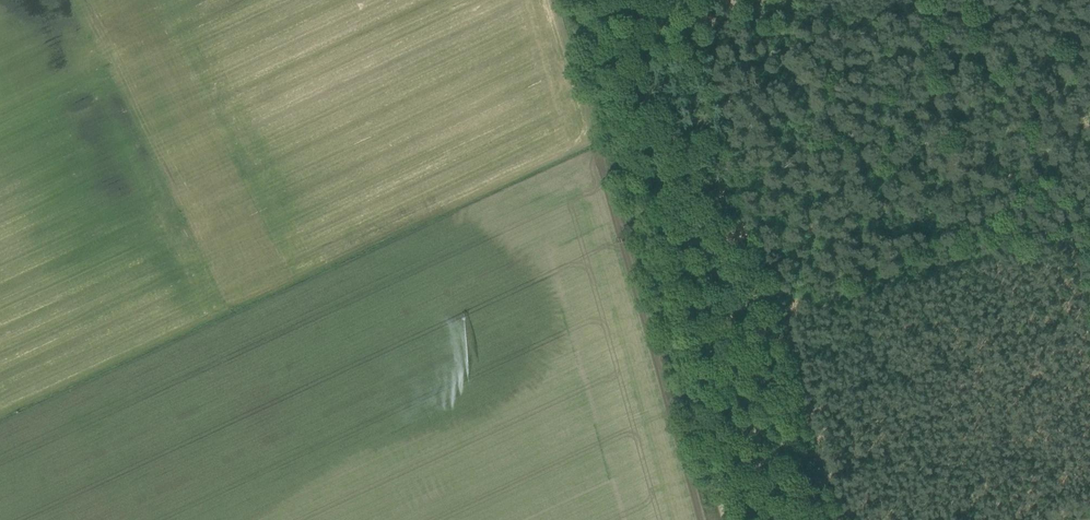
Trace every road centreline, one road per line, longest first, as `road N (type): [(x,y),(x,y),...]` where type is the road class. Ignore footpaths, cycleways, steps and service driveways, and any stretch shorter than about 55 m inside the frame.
road 1 (track): [(731,519),(583,3)]

